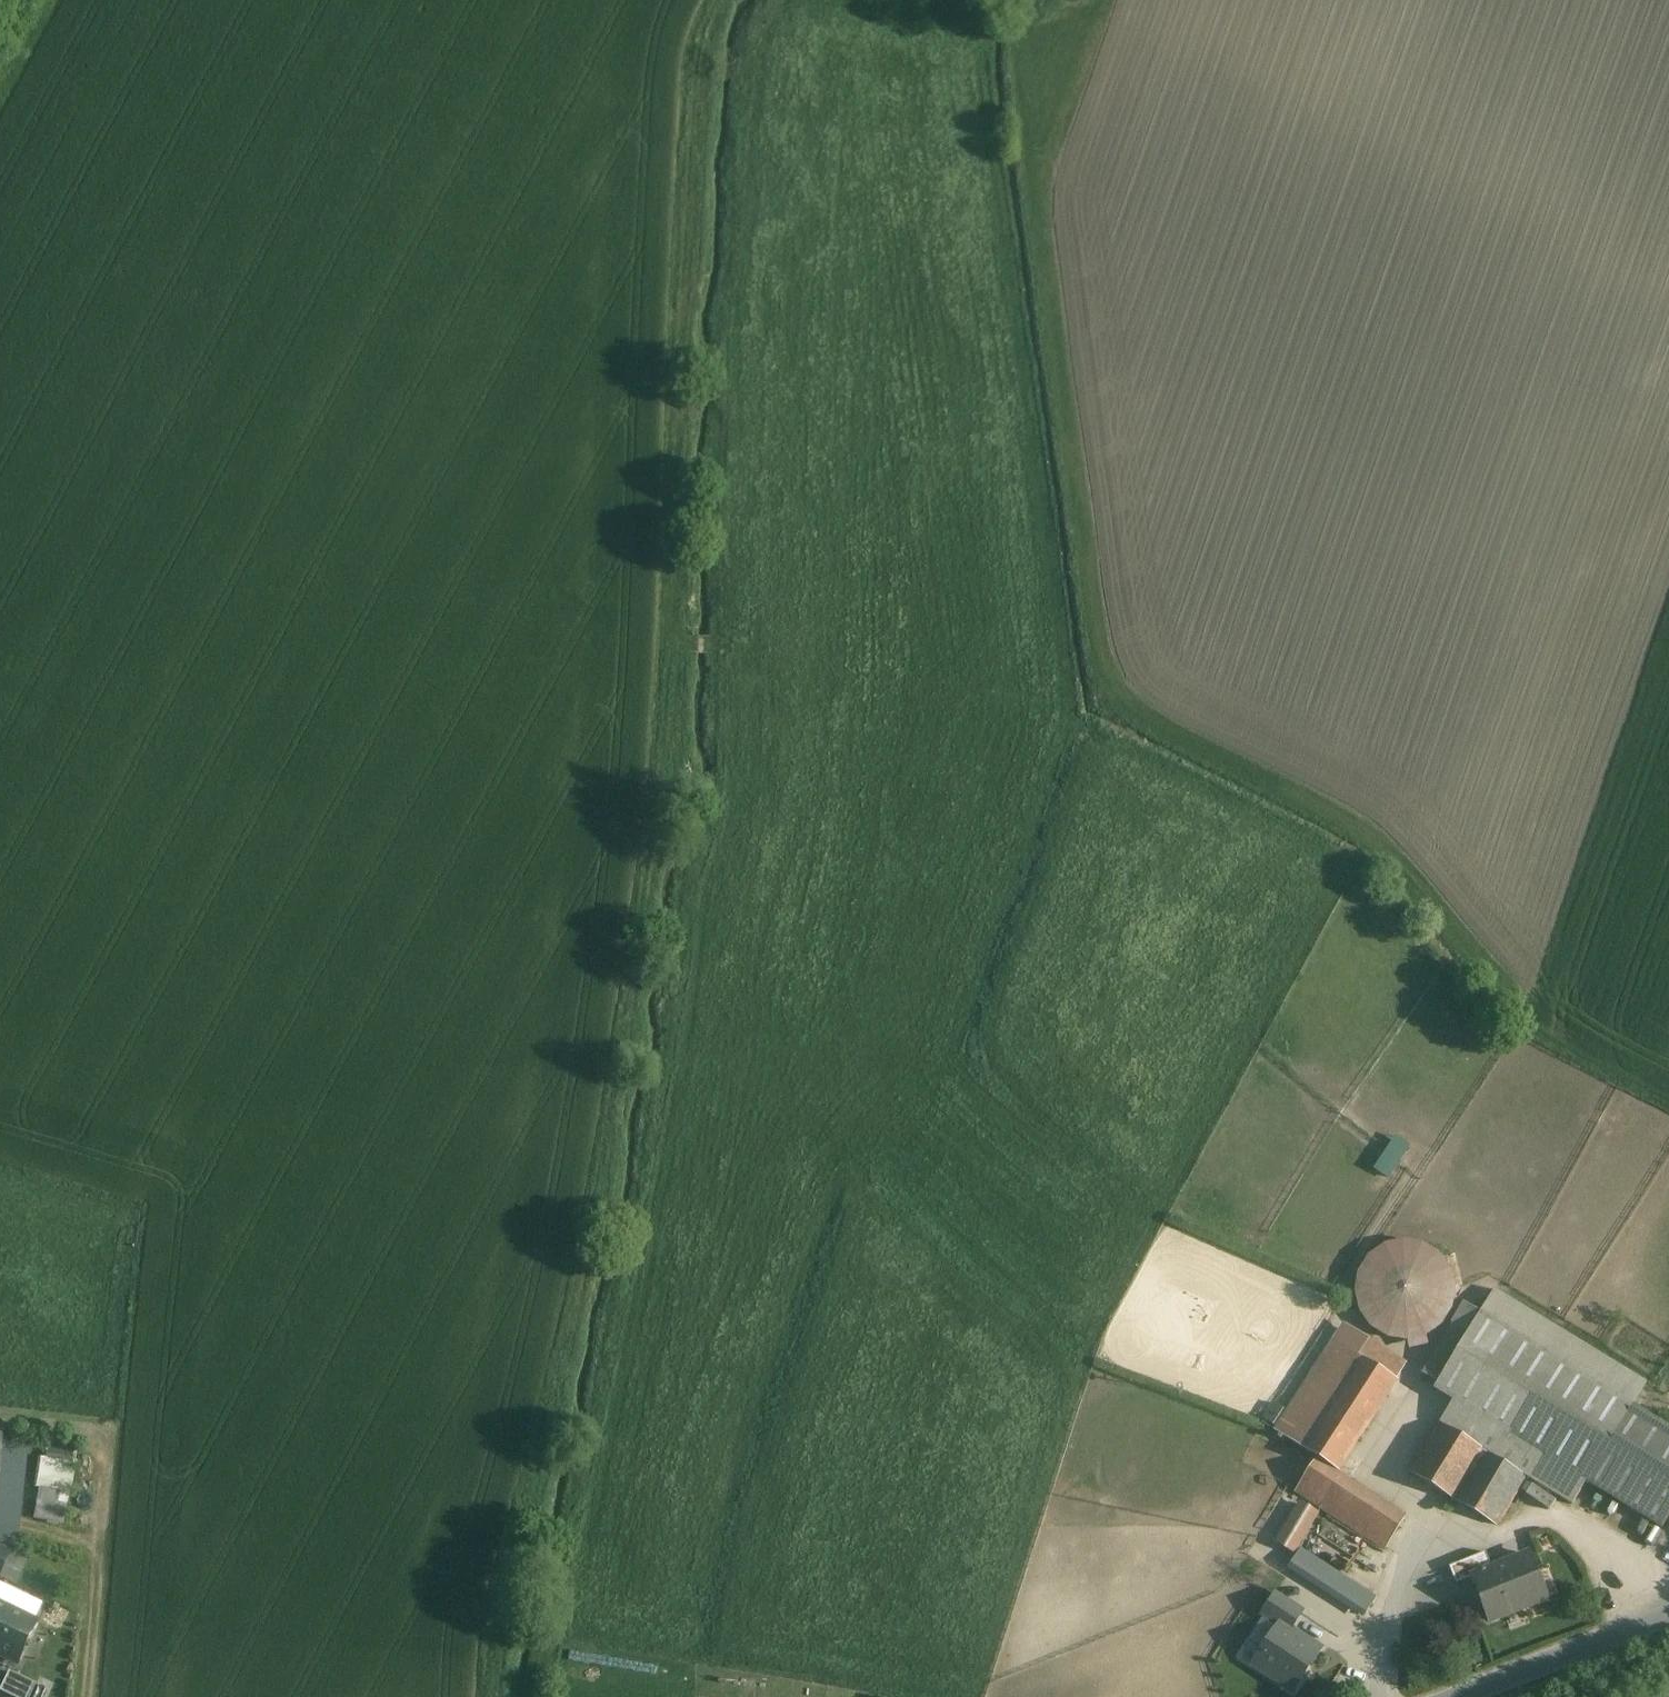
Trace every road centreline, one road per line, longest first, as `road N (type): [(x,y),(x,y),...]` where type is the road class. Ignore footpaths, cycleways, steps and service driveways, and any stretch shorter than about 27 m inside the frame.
road 1 (track): [(721,0),(702,46),(674,643),(732,645)]
road 2 (tertiary): [(1459,1696),(1668,1616)]

